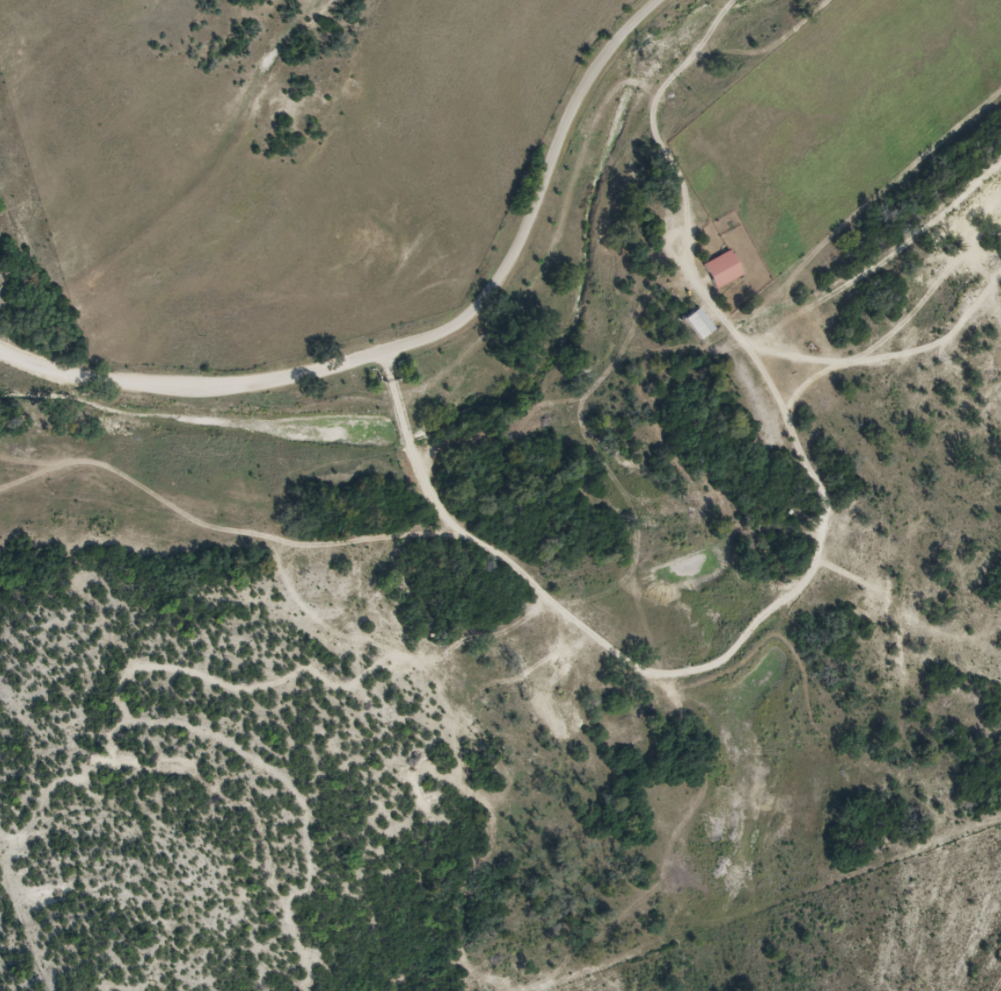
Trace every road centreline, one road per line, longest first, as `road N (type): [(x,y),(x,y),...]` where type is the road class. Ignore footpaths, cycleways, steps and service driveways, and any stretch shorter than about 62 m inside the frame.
road 1 (residential): [(698,0),(445,328),(288,377),(126,387),(0,339)]

